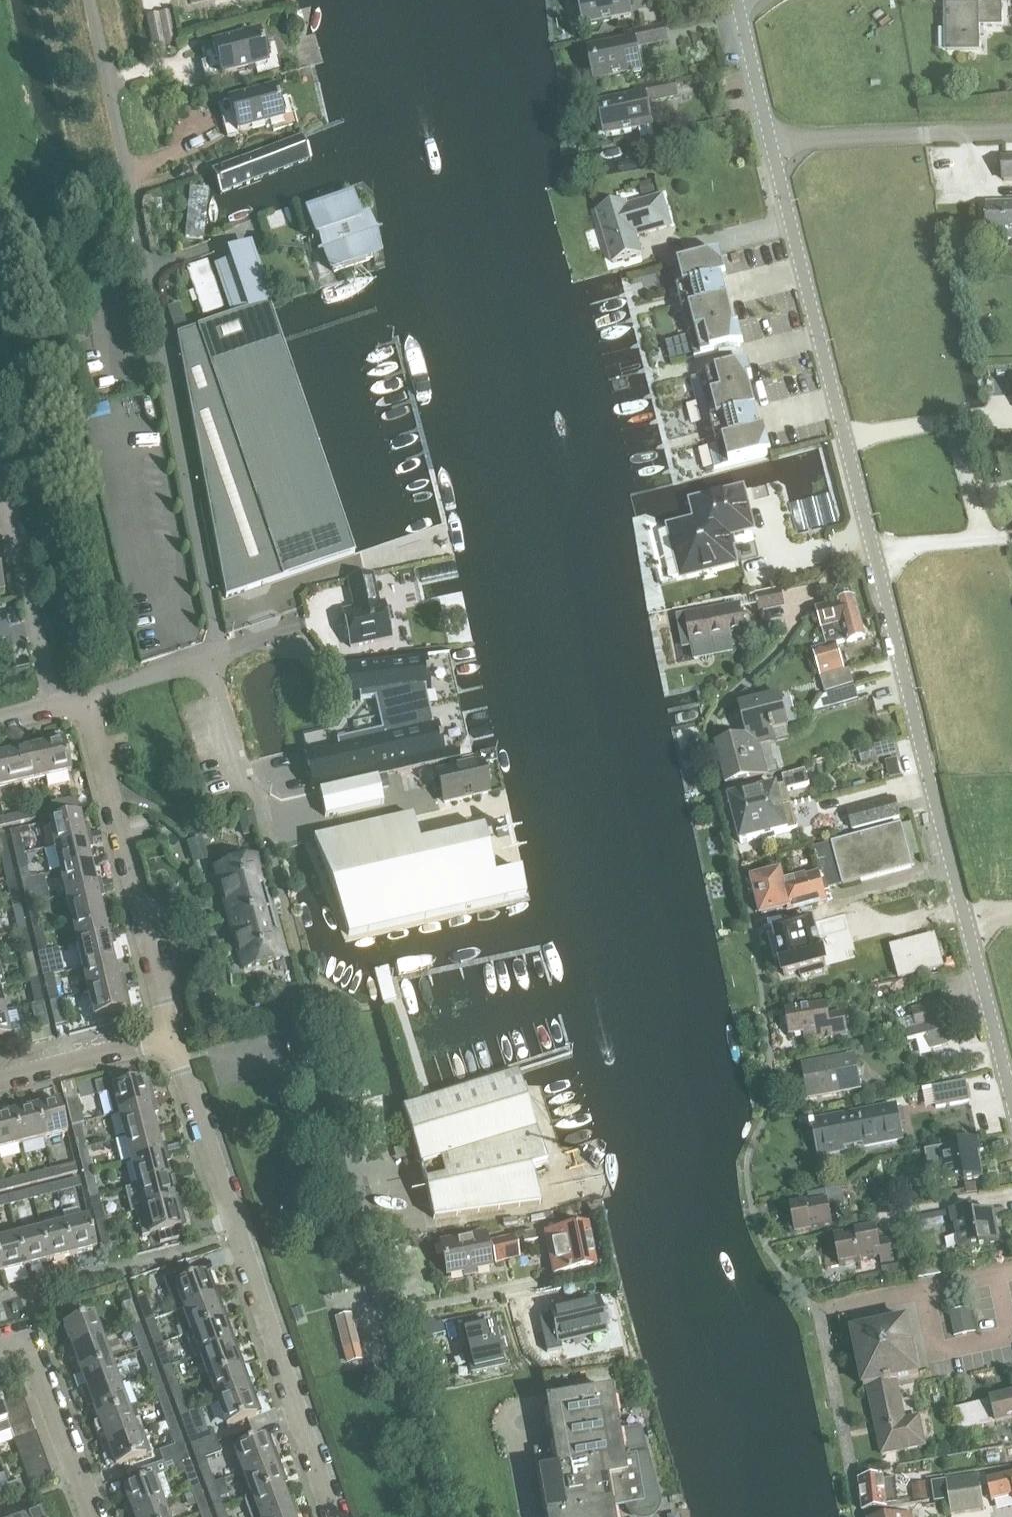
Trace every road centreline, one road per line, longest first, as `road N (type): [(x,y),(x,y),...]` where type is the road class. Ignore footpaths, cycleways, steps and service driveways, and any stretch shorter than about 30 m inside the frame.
road 1 (tertiary): [(1011,1109),(738,0)]
road 2 (unclassified): [(89,0),(145,247),(215,655)]
road 3 (residential): [(334,1516),(173,1034)]
road 4 (residential): [(173,1034),(87,698)]
road 5 (residential): [(0,1347),(23,1341),(92,1516)]
road 6 (residential): [(51,707),(0,507)]
road 7 (residential): [(173,1034),(0,1080)]
road 8 (unclassified): [(215,655),(264,824)]
road 9 (unclassified): [(87,698),(215,655)]

